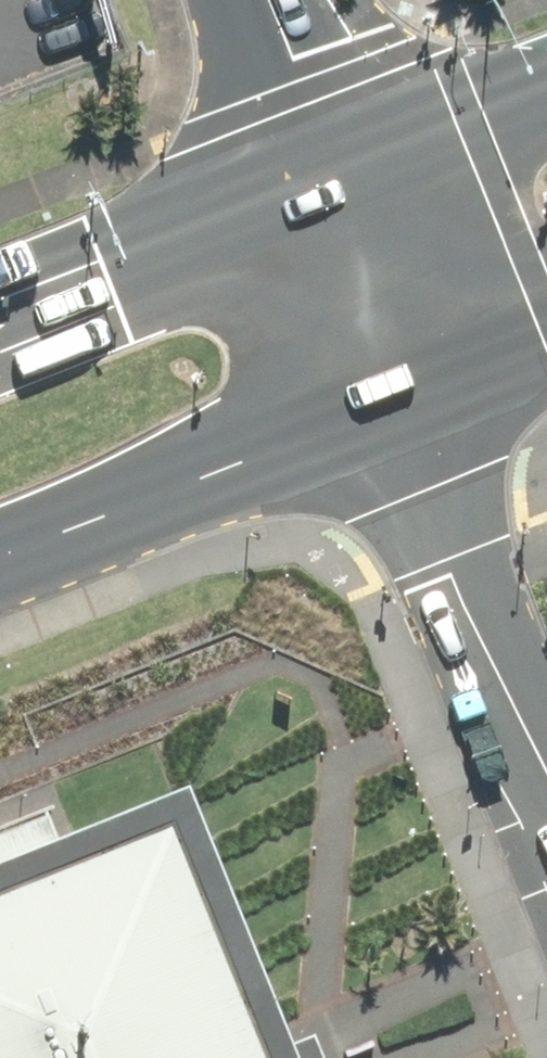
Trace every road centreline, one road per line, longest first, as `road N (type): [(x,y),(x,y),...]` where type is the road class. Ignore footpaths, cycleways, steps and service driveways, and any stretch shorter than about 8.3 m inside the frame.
road 1 (primary): [(394,413),(0,558)]
road 2 (residential): [(394,413),(546,762)]
road 3 (primary): [(0,296),(326,165)]
road 4 (residential): [(394,413),(326,165)]
road 5 (primary): [(326,165),(546,82)]
road 6 (unclassified): [(326,165),(271,0)]
road 7 (primary): [(546,354),(394,413)]

